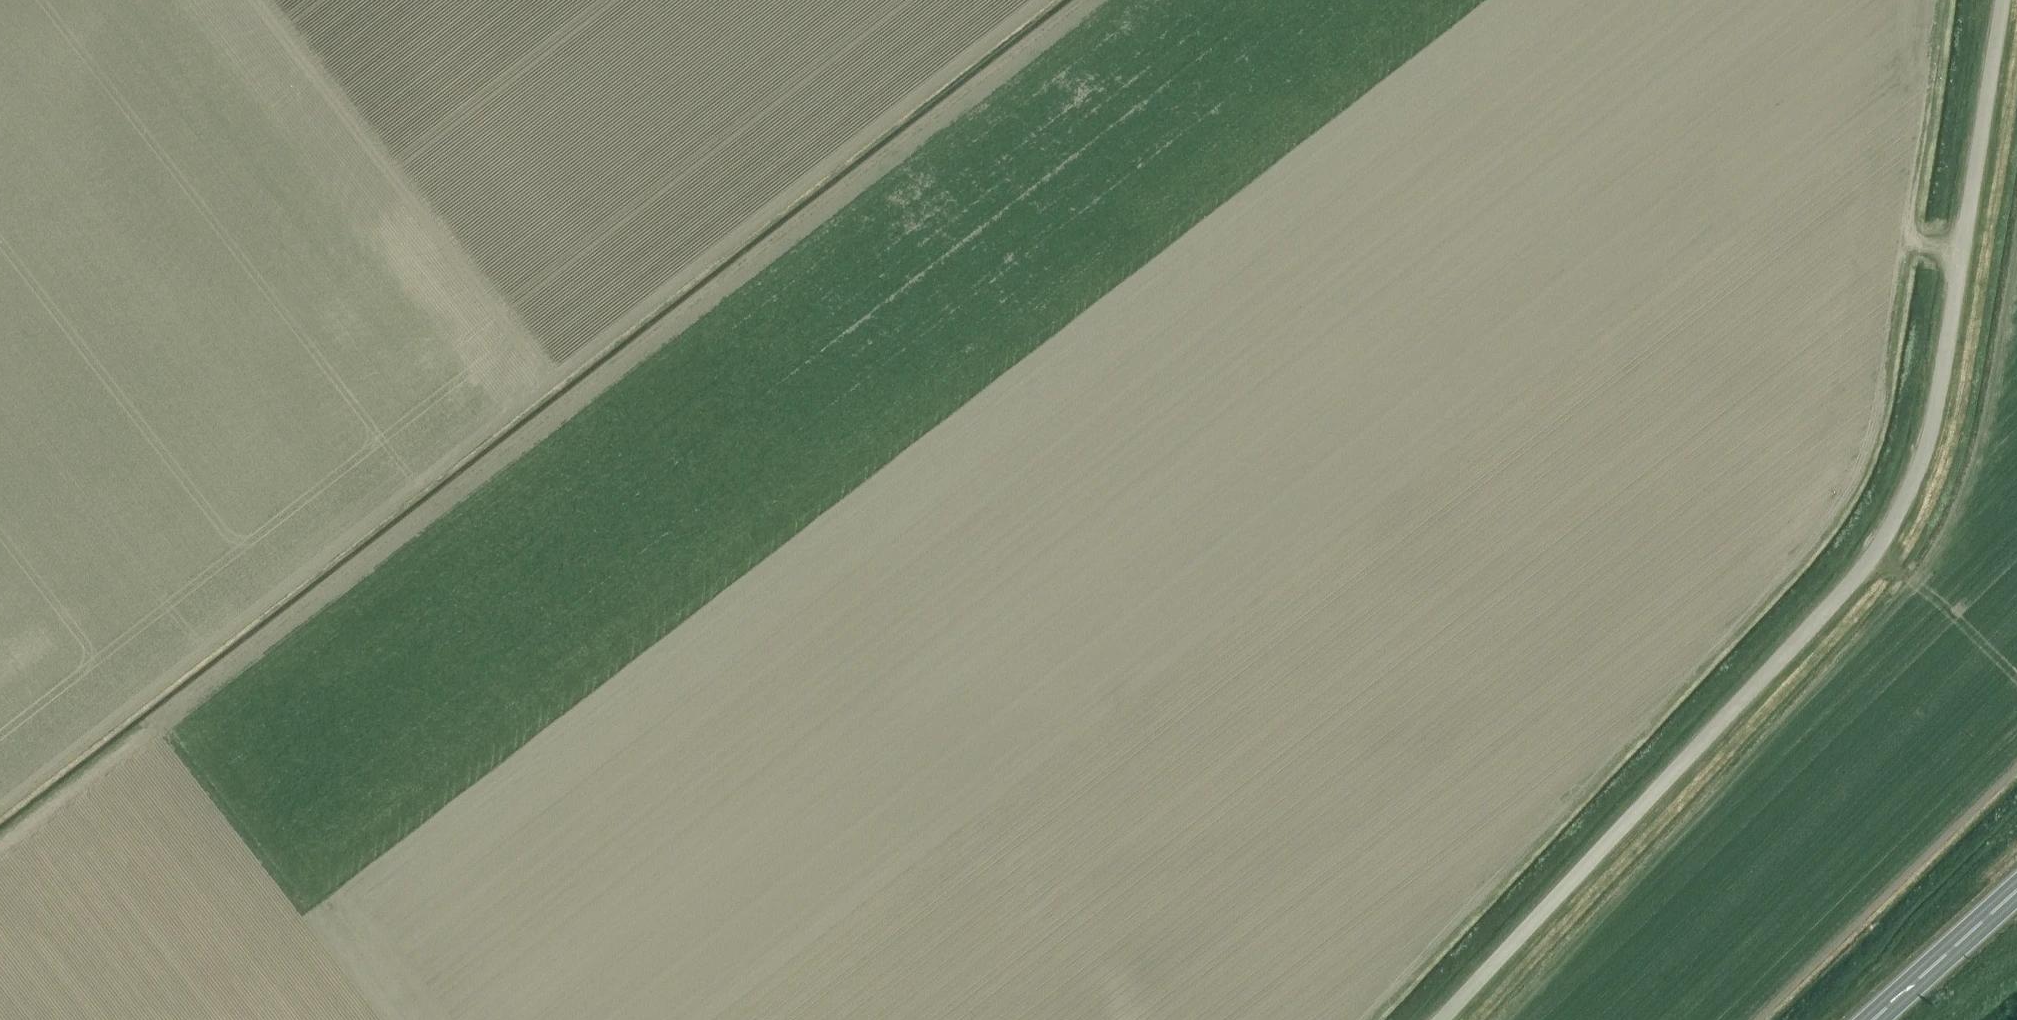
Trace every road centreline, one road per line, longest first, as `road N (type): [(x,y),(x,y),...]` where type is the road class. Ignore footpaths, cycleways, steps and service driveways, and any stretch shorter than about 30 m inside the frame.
road 1 (unclassified): [(1440,1019),(1844,588),(1897,512),(1936,406),(2003,0)]
road 2 (trunk): [(1875,1019),(2016,892)]

